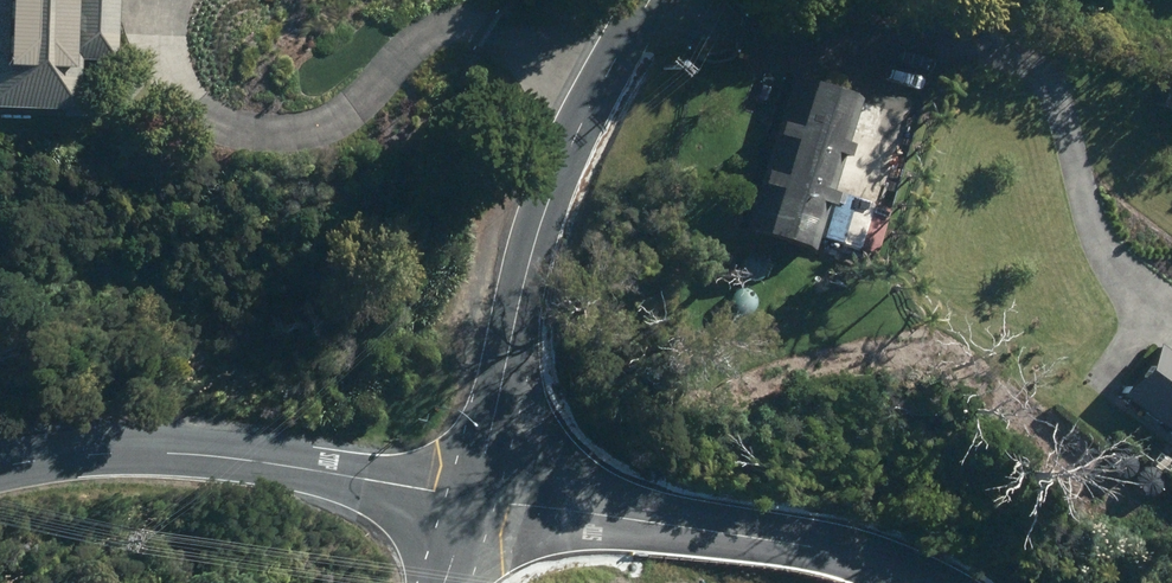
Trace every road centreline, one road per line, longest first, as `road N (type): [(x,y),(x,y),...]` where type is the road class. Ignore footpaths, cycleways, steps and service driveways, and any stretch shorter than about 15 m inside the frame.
road 1 (tertiary): [(474,495),(556,180),(644,0)]
road 2 (unclassified): [(0,464),(119,446),(248,454),(427,493),(474,495)]
road 3 (unclassified): [(474,495),(804,538),(930,582)]

